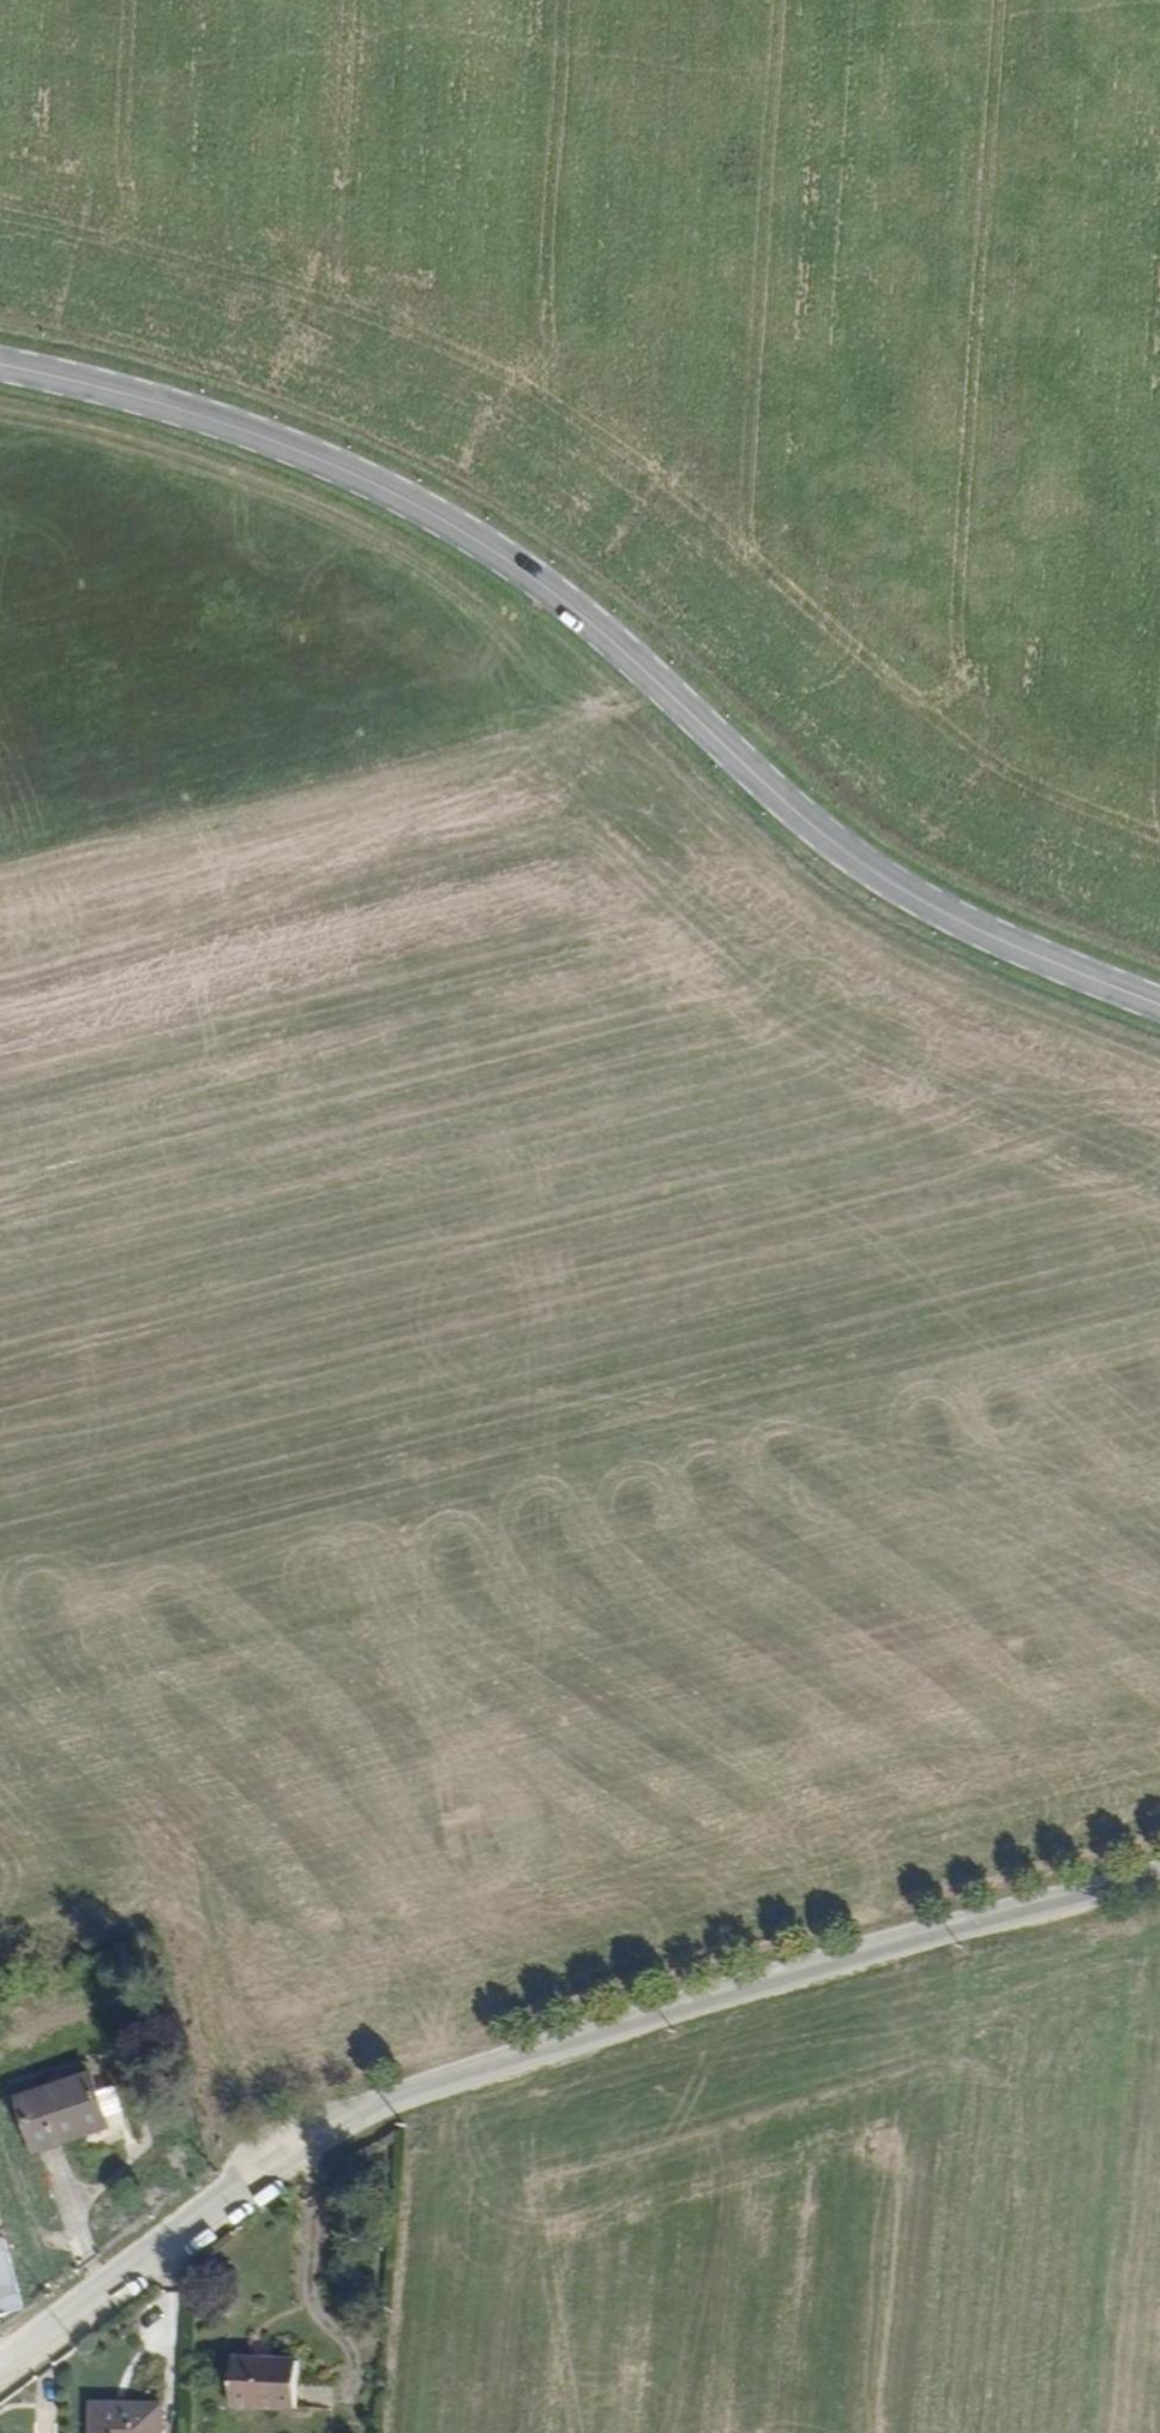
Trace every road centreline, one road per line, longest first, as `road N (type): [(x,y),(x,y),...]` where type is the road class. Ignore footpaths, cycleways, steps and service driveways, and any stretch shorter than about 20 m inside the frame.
road 1 (tertiary): [(1159,1005),(933,907),(824,843),(602,637),(500,558),(341,468),(167,405),(0,368)]
road 2 (unclassified): [(1159,1874),(749,1987),(399,2095)]
road 3 (residential): [(399,2095),(346,2122),(0,2364)]

